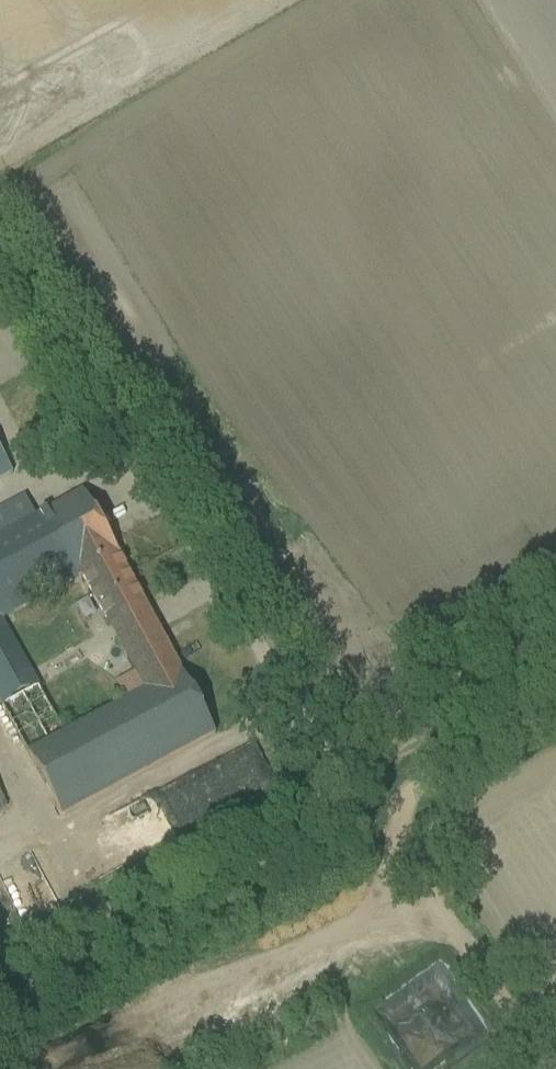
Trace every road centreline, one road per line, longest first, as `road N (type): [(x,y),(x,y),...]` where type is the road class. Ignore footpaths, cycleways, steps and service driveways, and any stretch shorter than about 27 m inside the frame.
road 1 (unclassified): [(0,250),(202,551),(309,730),(336,742),(555,625)]
road 2 (track): [(336,742),(331,785),(298,813),(0,970)]
road 3 (track): [(371,805),(0,1007)]
road 4 (track): [(547,1068),(371,805)]
road 5 (track): [(371,805),(555,708)]

